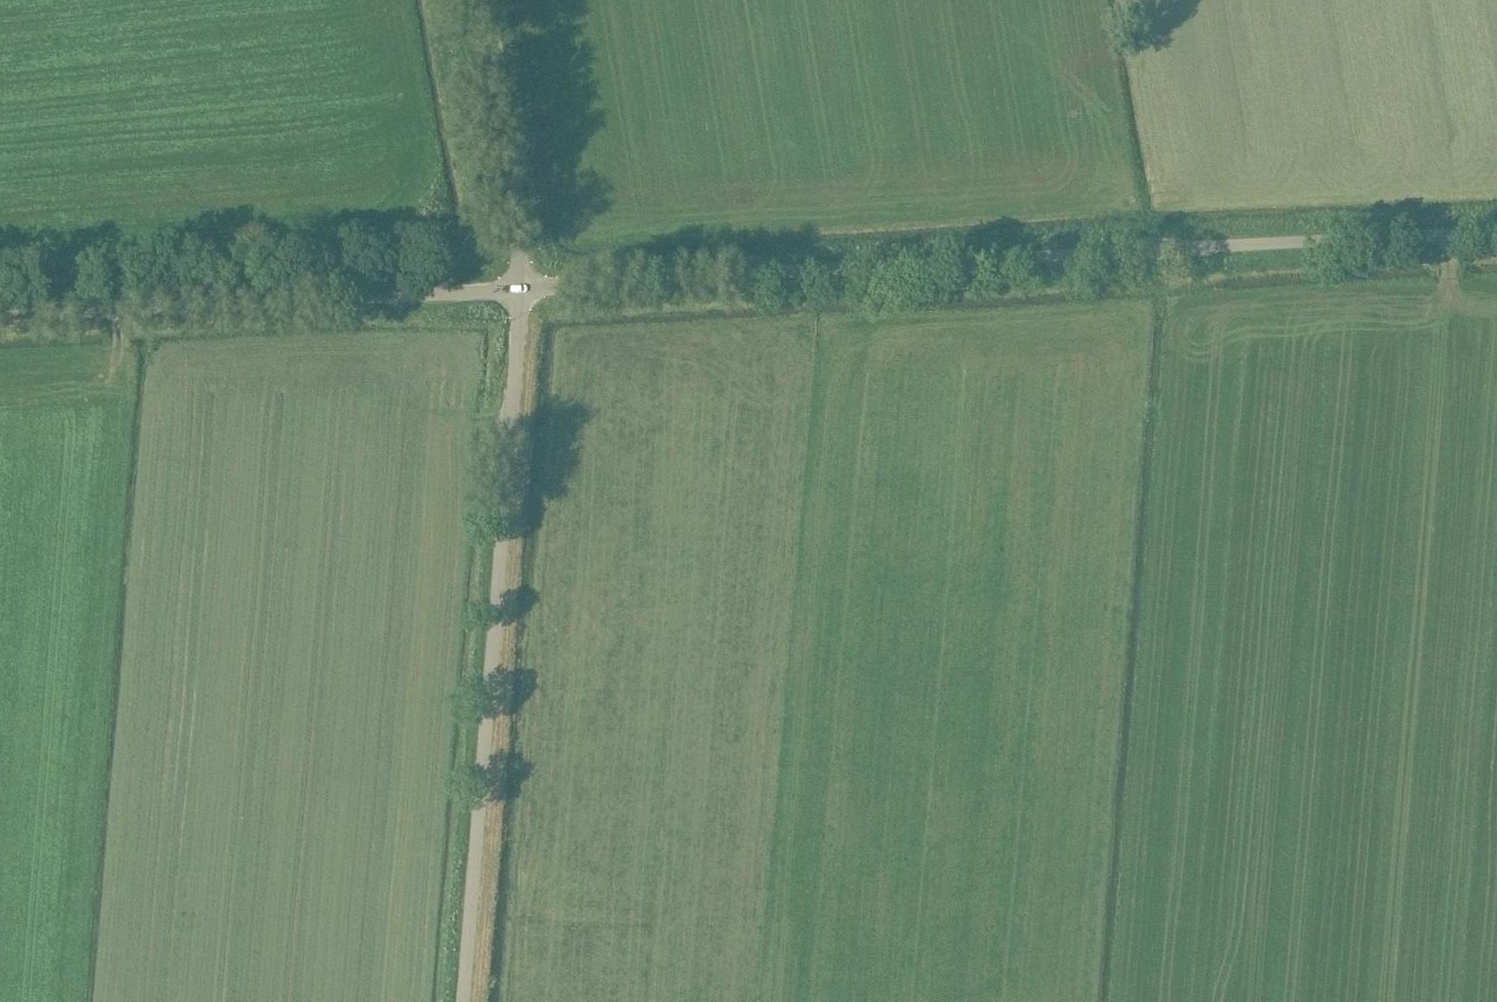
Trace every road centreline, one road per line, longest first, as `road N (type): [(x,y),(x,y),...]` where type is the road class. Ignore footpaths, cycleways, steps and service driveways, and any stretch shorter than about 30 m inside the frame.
road 1 (unclassified): [(1496,232),(521,290)]
road 2 (unclassified): [(521,290),(464,1001)]
road 3 (unclassified): [(0,318),(521,290)]
road 4 (unclassified): [(521,290),(520,226),(487,0)]

